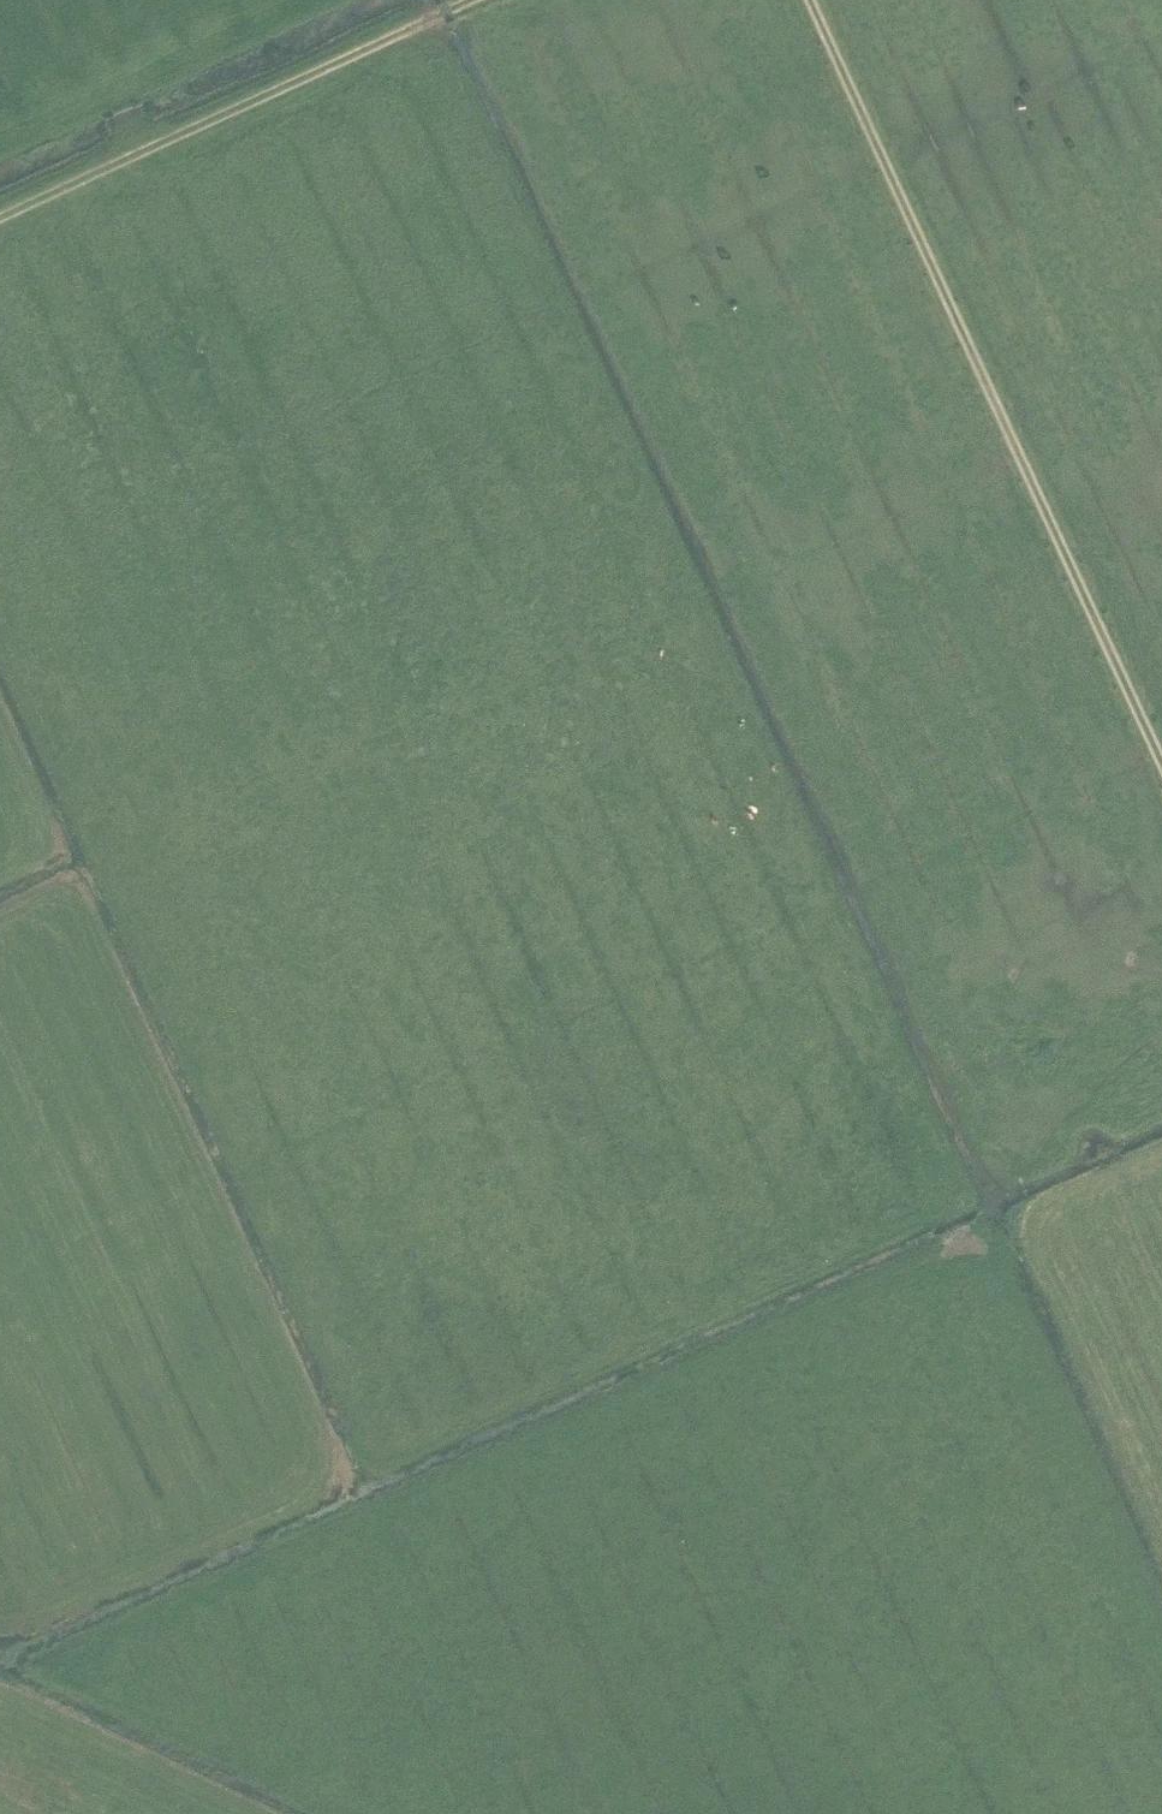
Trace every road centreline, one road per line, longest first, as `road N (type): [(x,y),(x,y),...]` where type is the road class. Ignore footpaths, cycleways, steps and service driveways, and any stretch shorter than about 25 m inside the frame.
road 1 (unclassified): [(1161,749),(812,0)]
road 2 (unclassified): [(450,0),(0,206)]

